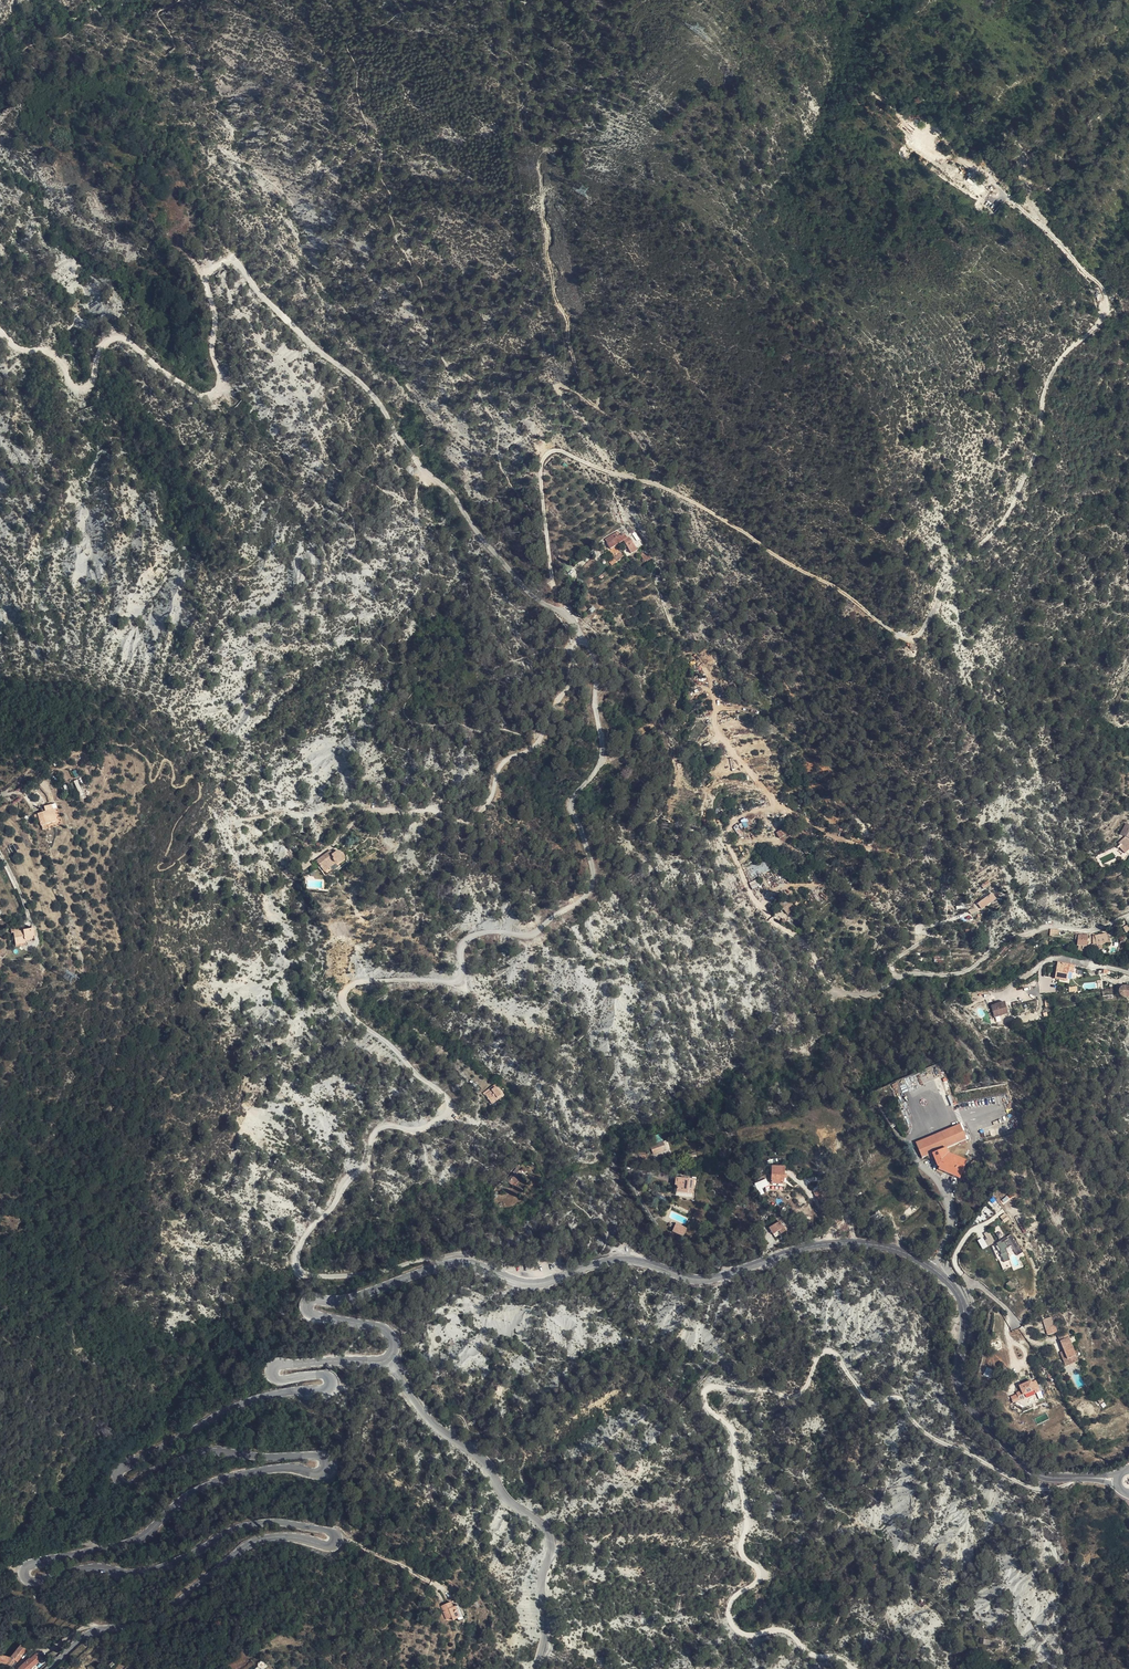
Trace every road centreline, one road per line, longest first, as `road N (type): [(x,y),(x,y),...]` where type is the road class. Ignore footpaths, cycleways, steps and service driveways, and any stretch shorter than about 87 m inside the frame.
road 1 (secondary): [(387,1360),(276,1364),(276,1379),(326,1374),(332,1383),(236,1406),(116,1478),(127,1487),(215,1451),(315,1455),(325,1469),(252,1471),(208,1484),(142,1537),(34,1564),(23,1576),(40,1582),(89,1568),(148,1573),(268,1523),(326,1530),(336,1544),(254,1541),(163,1614),(89,1632),(47,1668)]
road 2 (track): [(565,615),(540,475),(556,451),(666,489),(839,590),(902,637),(921,634),(961,561),(1013,509),(1042,440),(1052,374),(1108,307),(1105,290),(1039,221),(978,179)]
road 3 (track): [(581,635),(594,667),(604,748),(573,809),(594,873),(585,898),(529,939),(473,935),(463,945),(460,980),(357,980),(342,996),(350,1013),(445,1094),(445,1111),(422,1128),(385,1125),(367,1162),(306,1233),(296,1262),(307,1273),(340,1275),(439,1257),(456,1262)]
road 4 (secondary): [(1097,1478),(1033,1474),(976,1416),(958,1372),(965,1327),(955,1288),(906,1253),(879,1245),(807,1247),(704,1280),(626,1260),(529,1284),(456,1262),(357,1298),(308,1301),(318,1316),(382,1328),(394,1340),(387,1360)]
road 5 (track): [(0,329),(50,353),(74,385),(87,385),(107,338),(120,335),(194,391),(208,391),(217,377),(209,273),(235,259),(265,298),(366,386),(502,560),(581,635)]
road 6 (track): [(1072,1478),(1036,1489),(929,1436),(902,1401),(872,1405),(864,1398),(830,1349),(821,1352),(802,1396),(769,1388),(708,1390),(712,1414),(734,1434),(746,1528),(741,1558),(760,1569),(759,1581),(732,1601),(731,1626),(742,1636),(788,1633),(811,1657),(853,1668)]
road 7 (track): [(632,479),(558,387),(603,399),(579,366),(570,316),(556,299),(541,160)]
road 8 (track): [(581,635),(568,649),(570,683),(539,744),(501,764),(488,800),(470,817),(372,811),(330,846)]
road 9 (tertiary): [(534,1668),(546,1633),(541,1588),(551,1536),(506,1499),(485,1462),(428,1420),(387,1360)]
road 10 (residential): [(1128,915),(1096,929),(1053,927),(1008,939),(960,973),(897,977)]

